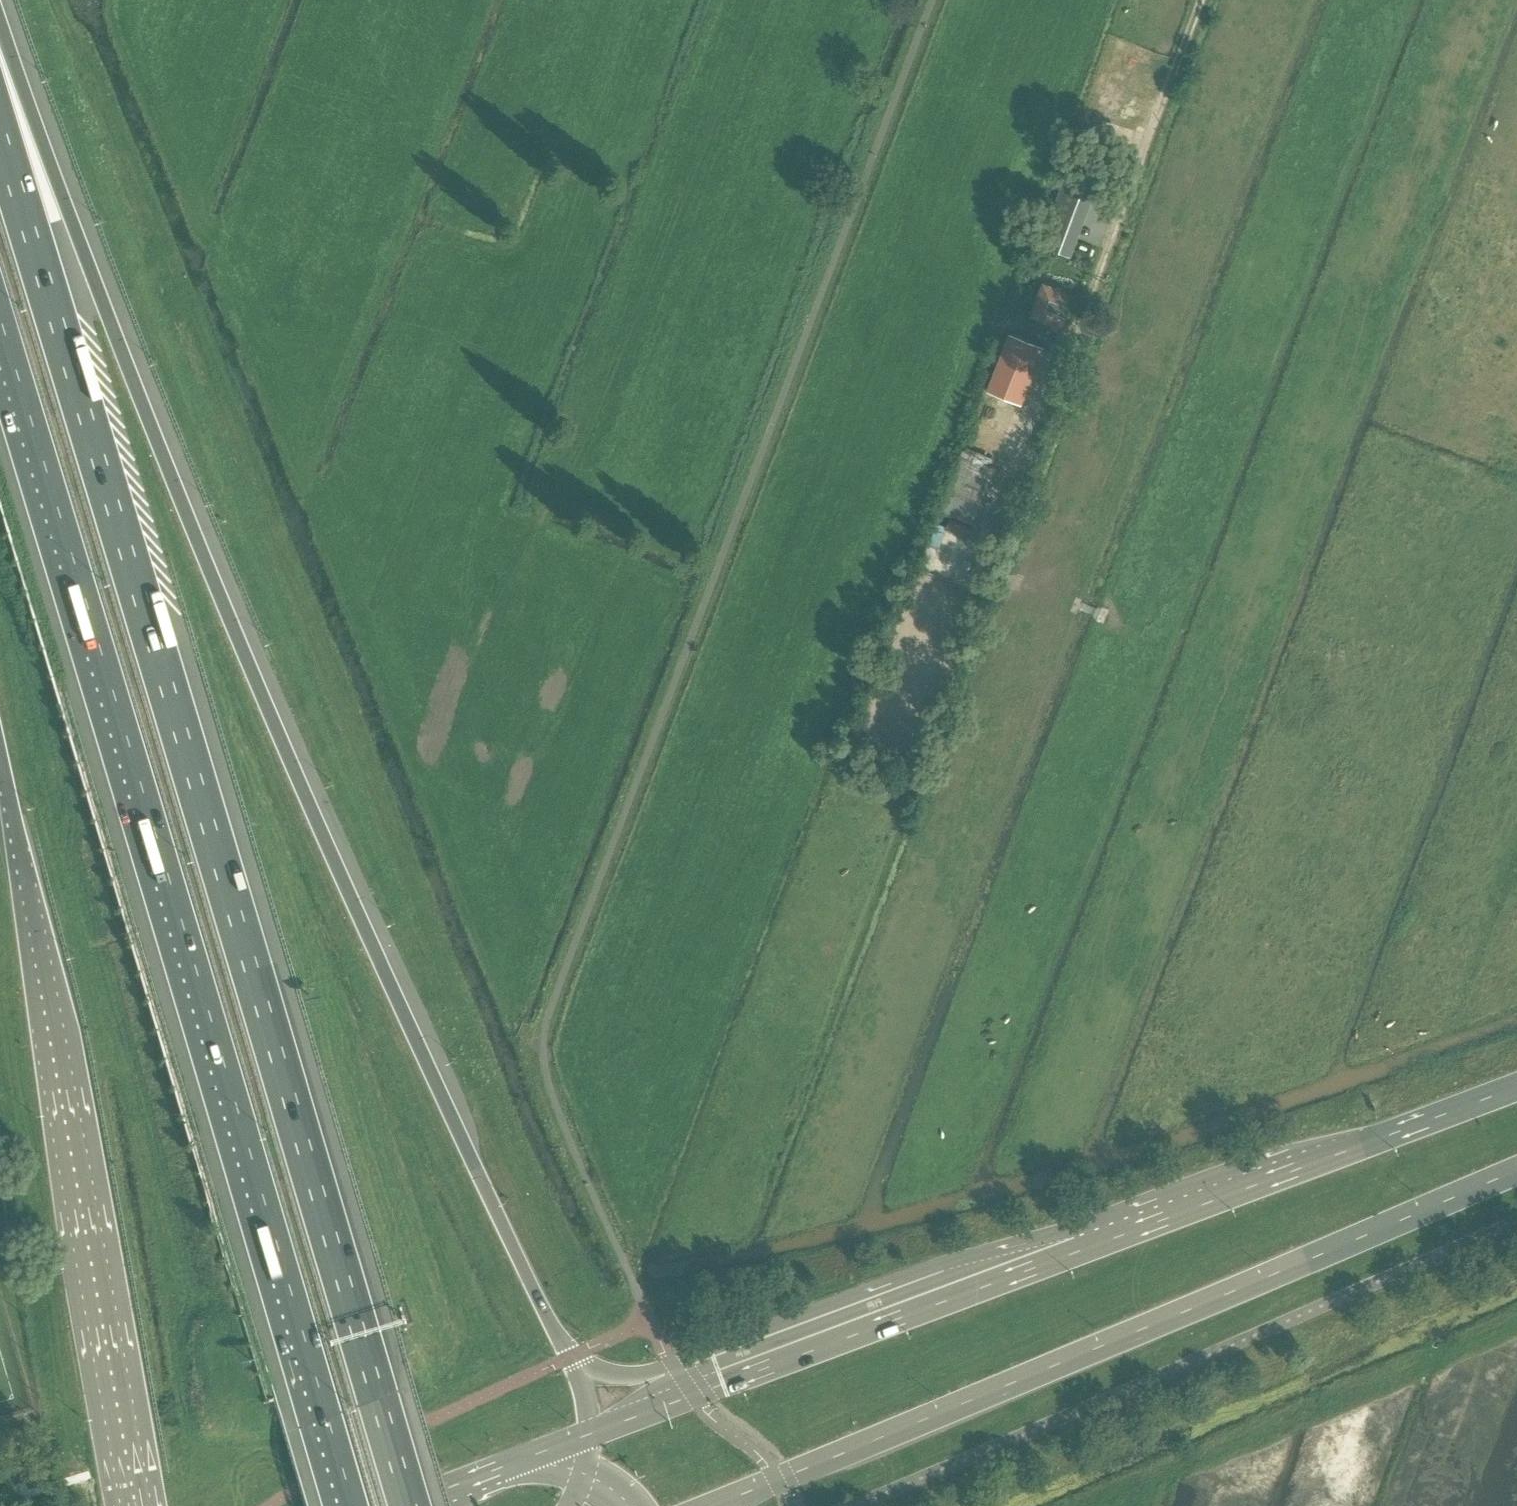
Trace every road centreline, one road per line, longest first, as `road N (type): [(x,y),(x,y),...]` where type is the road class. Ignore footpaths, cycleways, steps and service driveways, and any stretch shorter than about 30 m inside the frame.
road 1 (motorway): [(410,1505),(0,143)]
road 2 (motorway): [(567,1358),(313,813),(70,216),(0,74)]
road 3 (motorway): [(0,335),(347,1505)]
road 4 (secondary): [(1516,1087),(692,1395)]
road 5 (secondary): [(707,1505),(1516,1172)]
road 6 (motorway): [(0,779),(133,1495)]
road 7 (motorway): [(692,1395),(567,1358)]
road 8 (primary): [(517,1462),(403,1505)]

